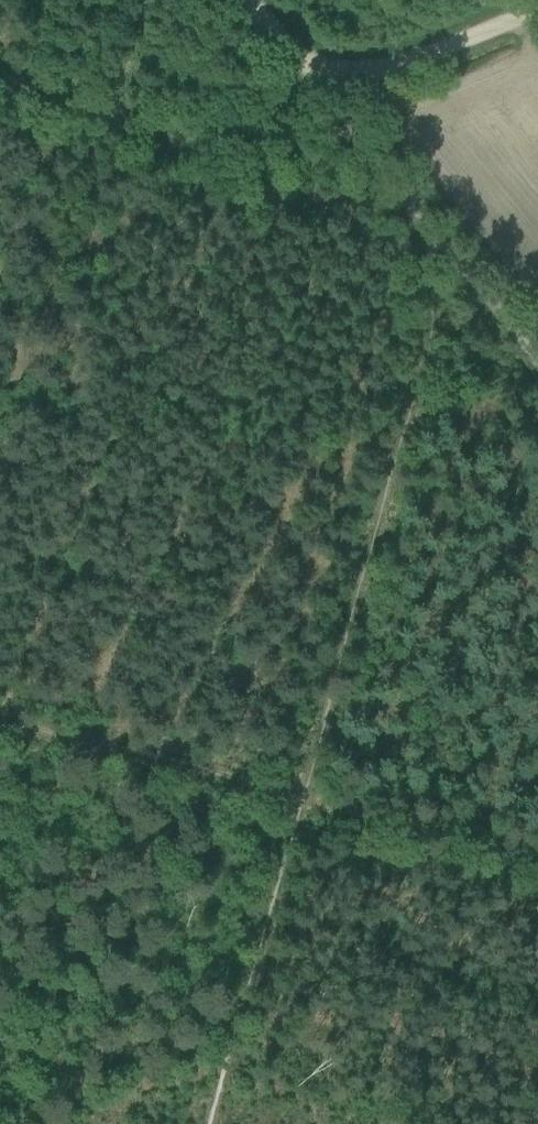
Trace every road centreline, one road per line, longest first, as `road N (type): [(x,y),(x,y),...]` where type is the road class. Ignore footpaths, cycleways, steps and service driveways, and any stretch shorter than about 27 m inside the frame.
road 1 (track): [(451,256),(206,1123)]
road 2 (track): [(292,804),(0,729)]
road 3 (track): [(537,11),(396,71),(335,78)]
road 4 (track): [(335,78),(369,152),(451,256)]
road 5 (track): [(537,362),(451,256)]
road 6 (track): [(335,78),(295,59),(243,0)]

